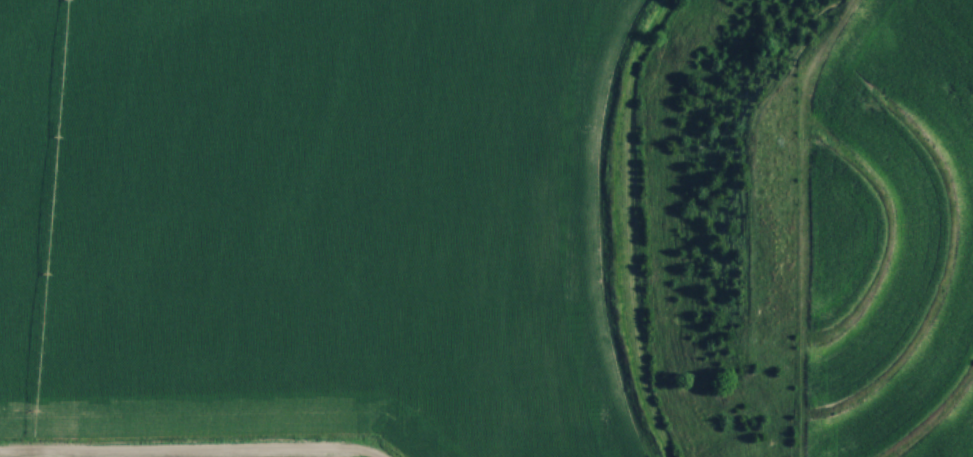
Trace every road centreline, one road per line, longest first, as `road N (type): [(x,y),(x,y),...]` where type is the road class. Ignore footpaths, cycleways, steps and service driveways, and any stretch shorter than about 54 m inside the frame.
road 1 (residential): [(329,456),(130,456)]

